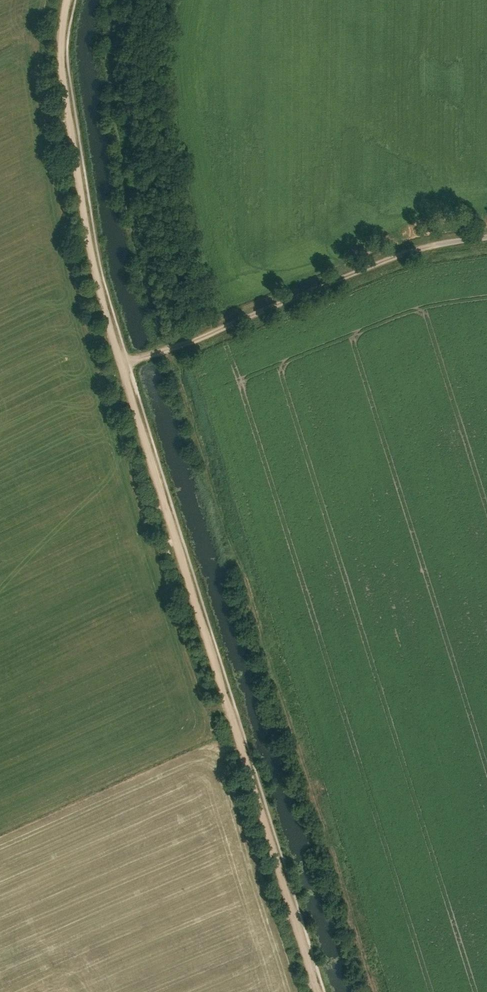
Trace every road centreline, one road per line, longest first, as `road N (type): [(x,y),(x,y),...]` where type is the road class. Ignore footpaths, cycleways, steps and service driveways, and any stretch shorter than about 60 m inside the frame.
road 1 (track): [(111,0),(105,65),(128,227),(370,991)]
road 2 (track): [(64,0),(60,54),(92,262),(317,991)]
road 3 (track): [(129,363),(420,246)]

